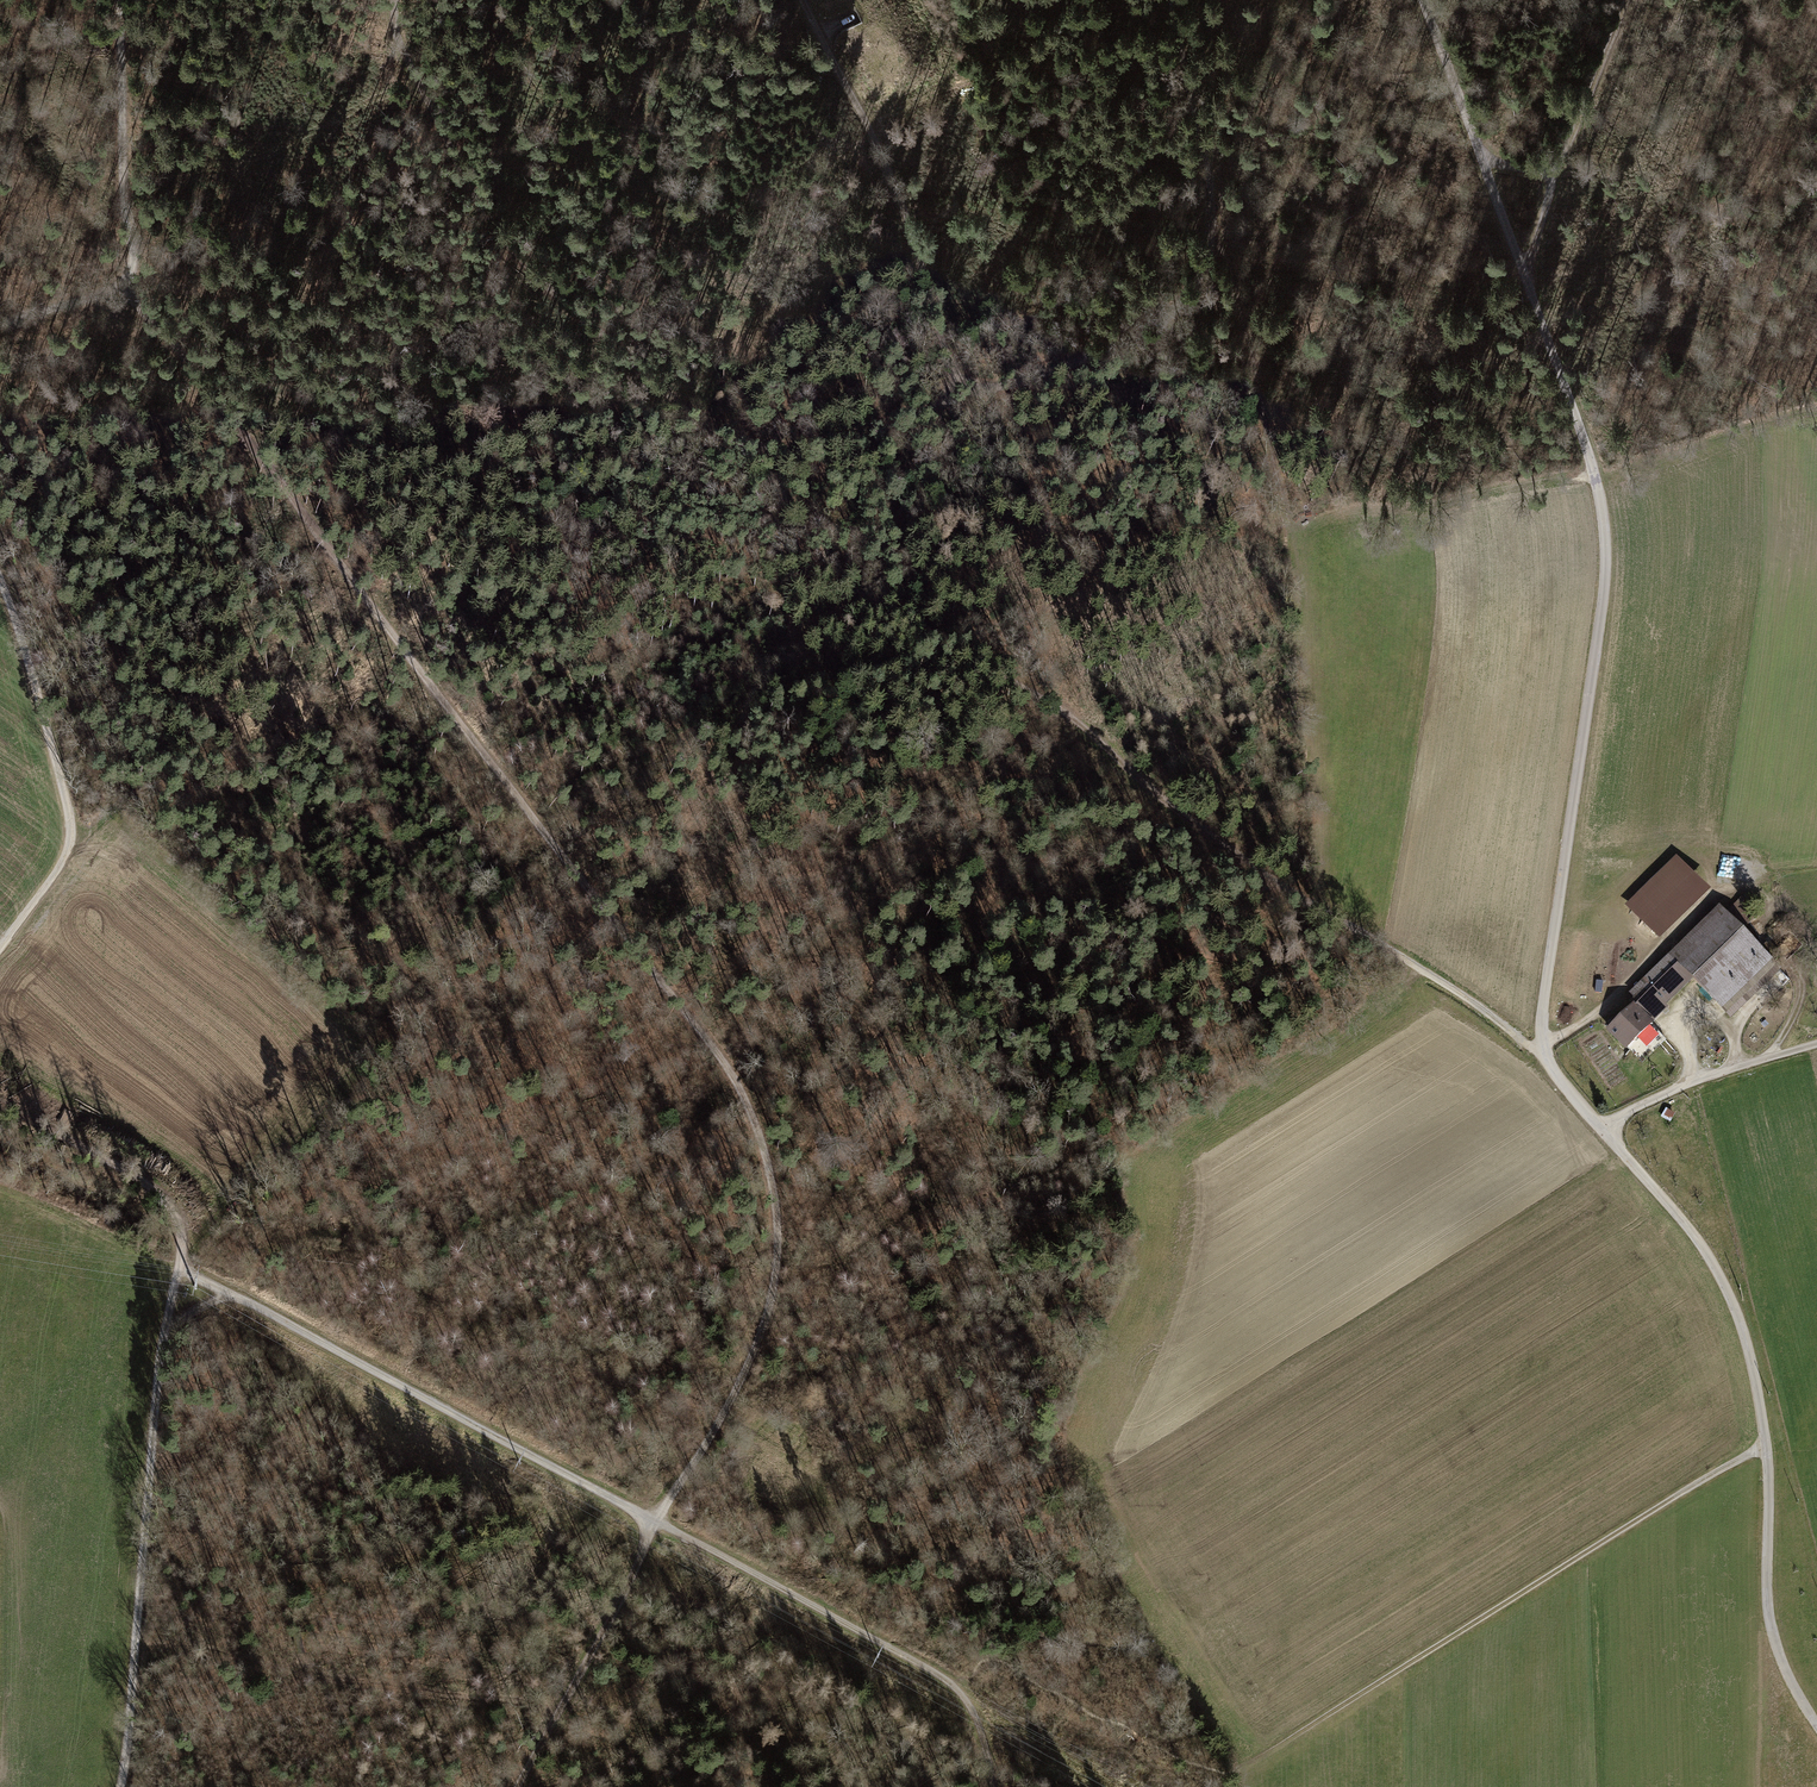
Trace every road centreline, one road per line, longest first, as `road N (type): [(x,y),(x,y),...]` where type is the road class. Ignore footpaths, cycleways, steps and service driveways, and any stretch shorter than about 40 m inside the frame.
road 1 (unclassified): [(1816,1723),(1775,1646),(1766,1440),(1746,1333),(1718,1270),(1669,1202),(1545,1059),(1544,989),(1606,551),(1596,479),(1426,0)]
road 2 (track): [(120,0),(124,194),(134,261),(125,290),(165,333),(387,636),(688,985),(766,1146),(775,1237),(768,1314),(734,1396),(650,1521)]
road 3 (track): [(1310,904),(1173,810),(1072,720),(859,591),(736,448),(490,231),(441,156),(403,74),(399,0)]
road 4 (track): [(650,1521),(177,1264),(174,1210),(141,1181),(0,1104)]
road 5 (track): [(1766,1440),(1253,1762)]
road 6 (track): [(736,448),(807,448),(887,429),(1153,329),(1208,272),(1210,203)]
road 7 (track): [(177,1264),(148,1424),(142,1581),(117,1786)]
road 8 (track): [(804,0),(899,190),(960,399)]
road 9 (track): [(0,583),(65,800),(68,835),(61,866),(0,948)]
road 10 (track): [(955,1682),(650,1521)]
road 11 (track): [(519,1786),(633,1578),(650,1521)]
road 12 (track): [(1545,1059),(1460,992),(1310,904)]
road 13 (track): [(1481,161),(1551,174),(1628,0)]
road 14 (track): [(1816,1043),(1635,1105),(1600,1130)]
road 15 (track): [(1210,203),(1165,0)]
road 16 (track): [(0,324),(125,290)]

